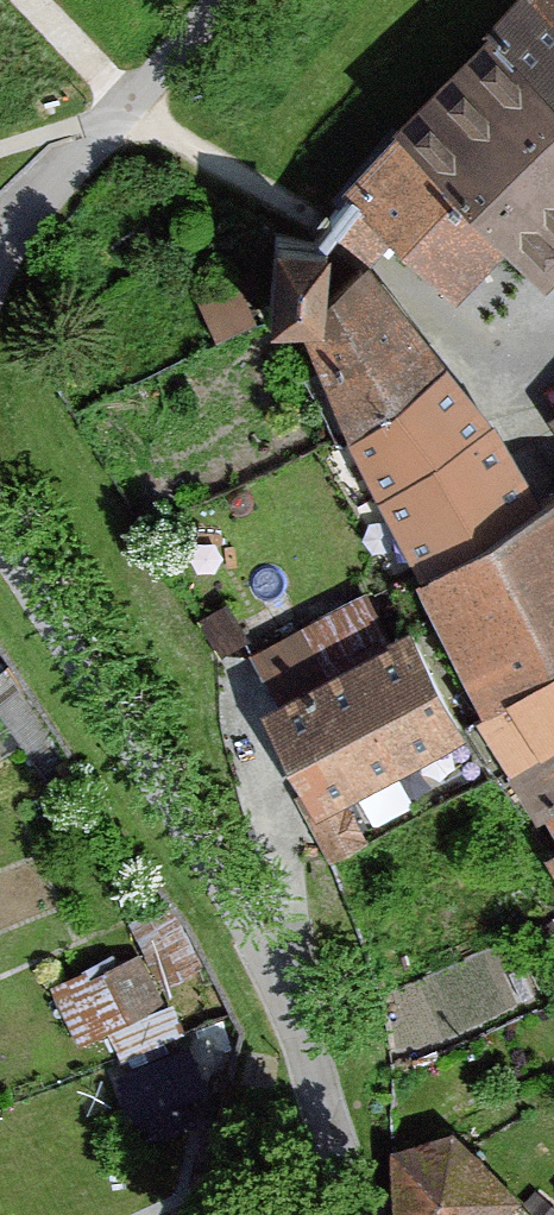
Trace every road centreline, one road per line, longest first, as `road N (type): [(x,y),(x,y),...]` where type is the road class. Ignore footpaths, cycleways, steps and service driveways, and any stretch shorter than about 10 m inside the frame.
road 1 (residential): [(355,1214),(289,1037),(226,920)]
road 2 (residential): [(323,243),(430,321),(502,319),(553,334)]

